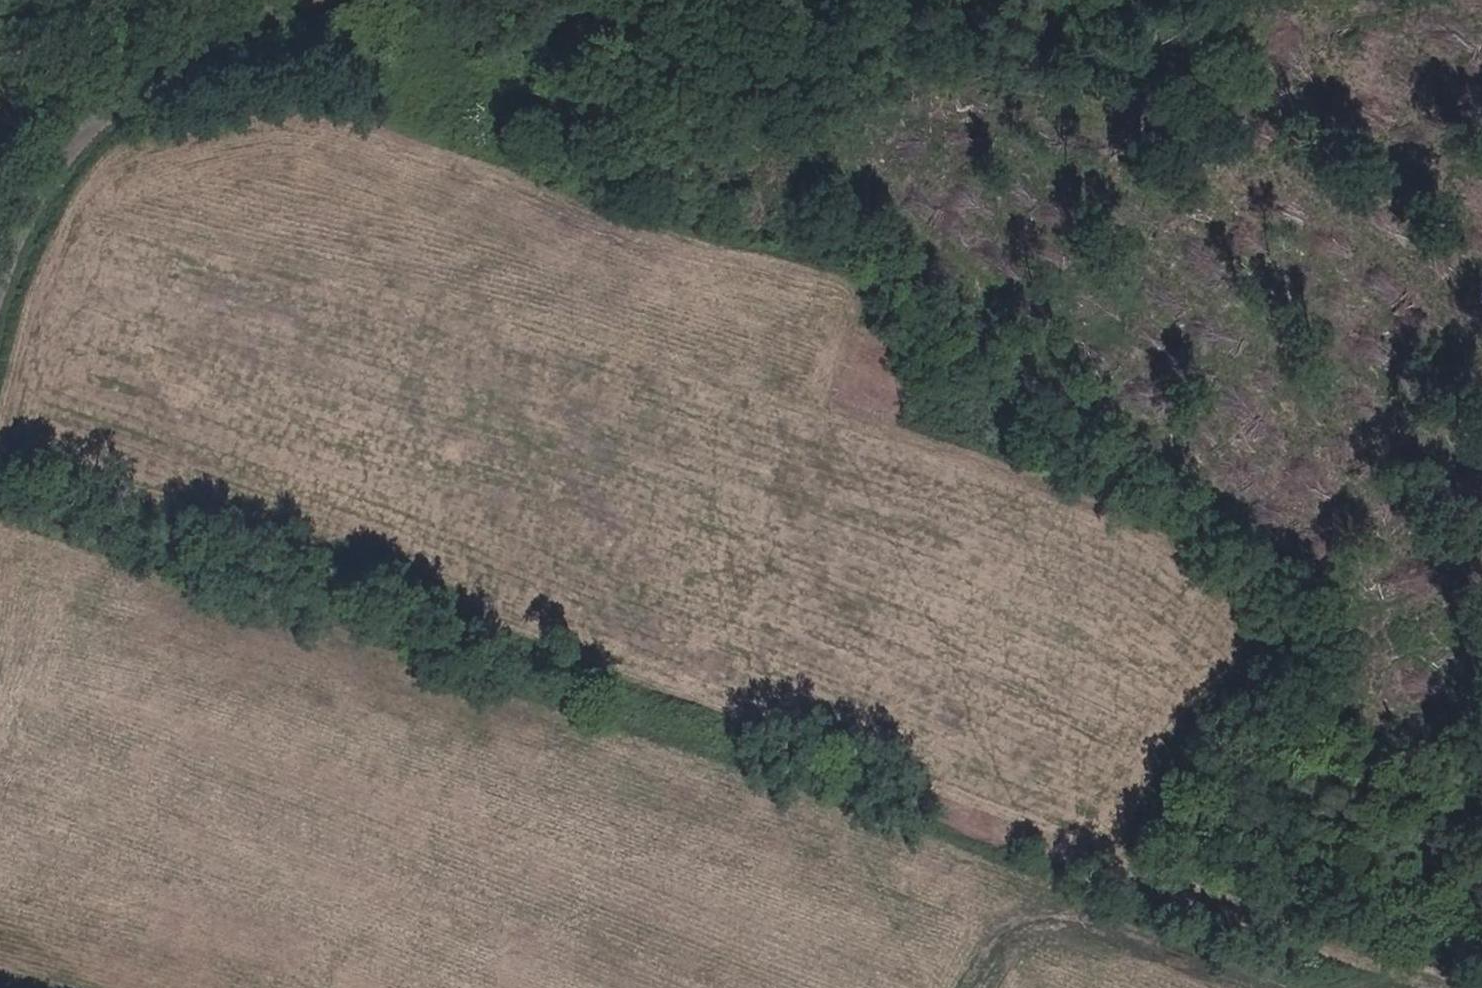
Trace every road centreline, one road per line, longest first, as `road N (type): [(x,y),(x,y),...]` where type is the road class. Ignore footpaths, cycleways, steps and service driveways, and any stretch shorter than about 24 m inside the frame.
road 1 (unclassified): [(0,315),(33,212),(75,145),(129,91),(307,0)]

